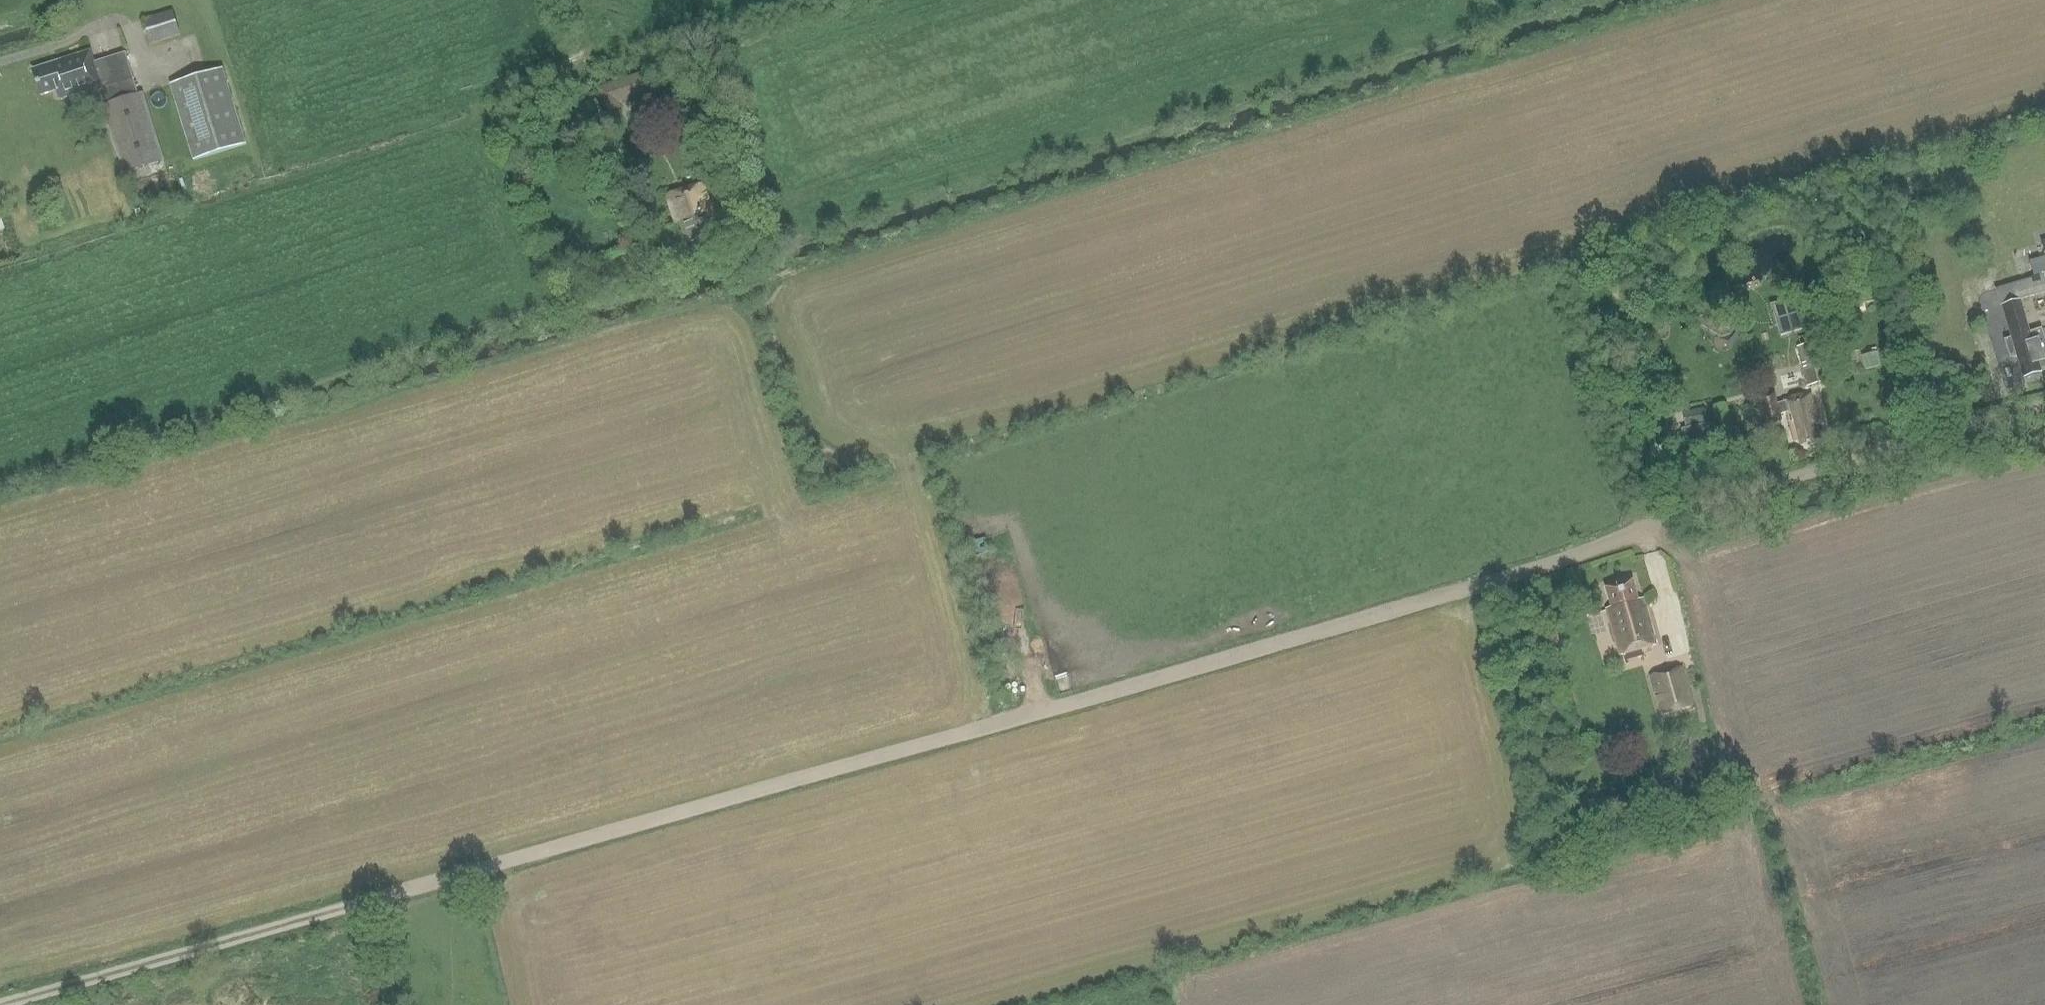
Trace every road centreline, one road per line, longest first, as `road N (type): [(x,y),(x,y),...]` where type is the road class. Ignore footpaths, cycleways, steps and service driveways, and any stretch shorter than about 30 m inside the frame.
road 1 (unclassified): [(5,1004),(1250,654),(1645,531)]
road 2 (track): [(0,487),(276,405),(612,283),(644,264),(657,221)]
road 3 (track): [(1645,531),(1684,509),(2044,403)]

